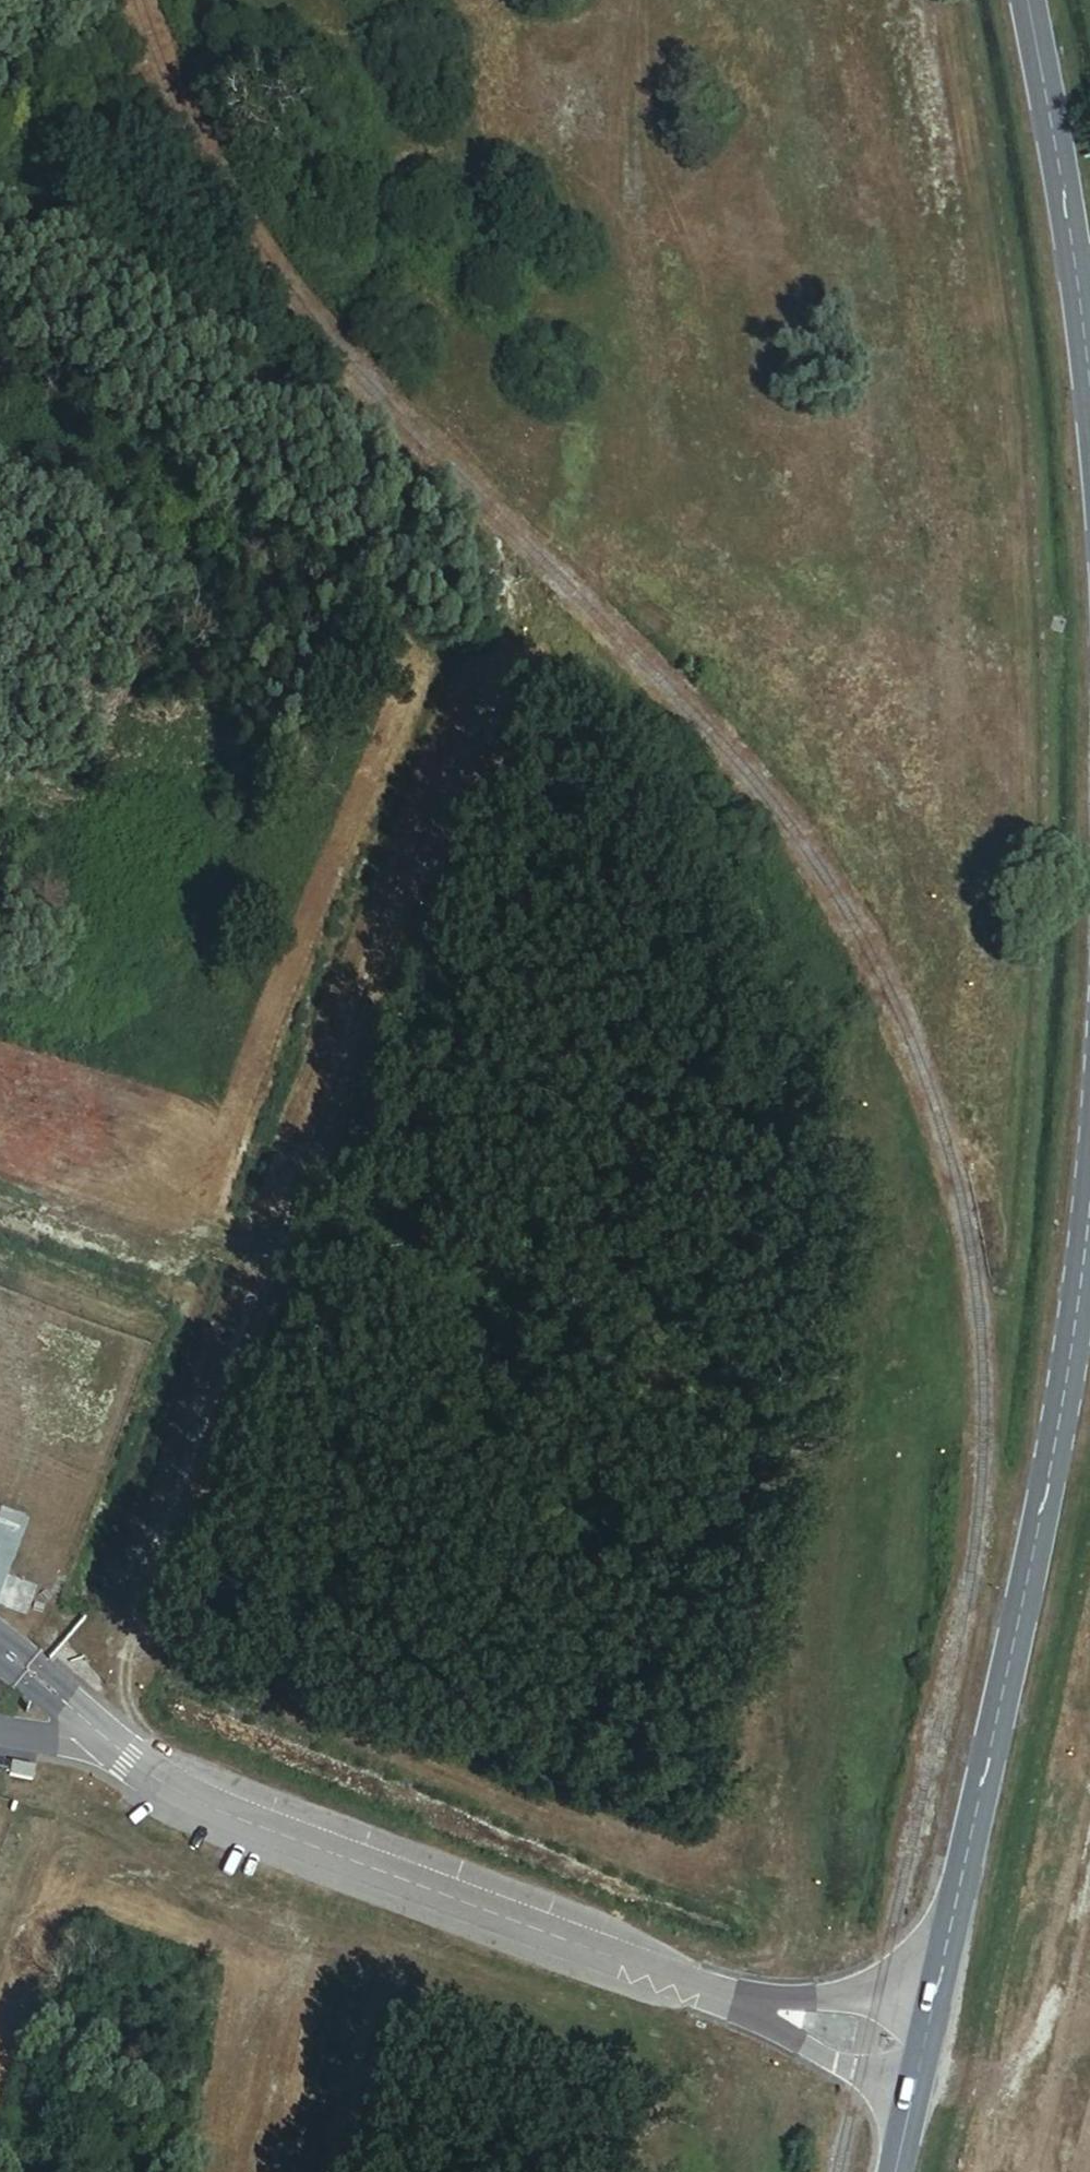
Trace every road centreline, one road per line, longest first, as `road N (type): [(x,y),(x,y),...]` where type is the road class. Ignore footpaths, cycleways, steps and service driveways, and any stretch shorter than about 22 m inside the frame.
road 1 (secondary): [(1089,1121),(1082,1232),(998,1698),(891,2171)]
road 2 (secondary): [(1025,0),(1072,249),(1089,411)]

